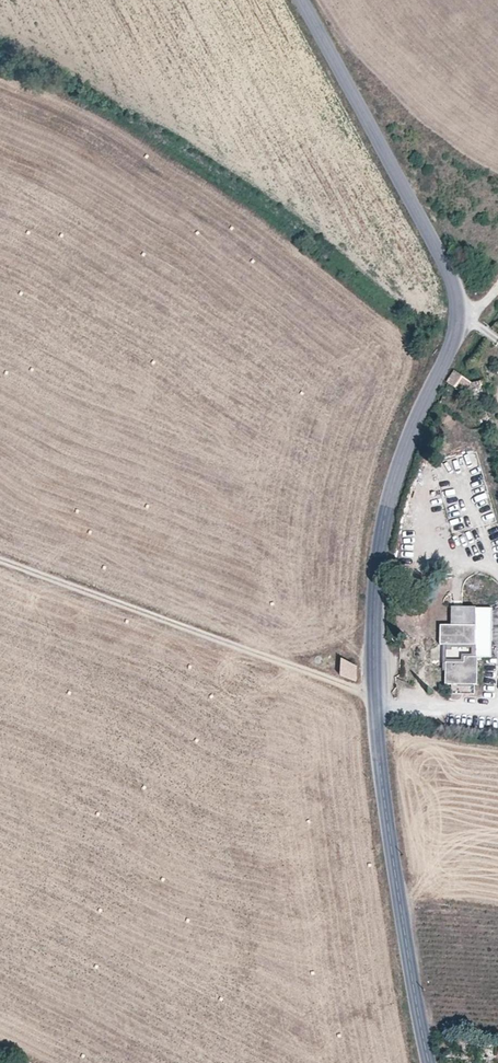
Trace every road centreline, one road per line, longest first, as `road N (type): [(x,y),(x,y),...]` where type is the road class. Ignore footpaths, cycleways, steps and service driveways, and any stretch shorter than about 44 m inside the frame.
road 1 (tertiary): [(431,1062),(382,777),(373,624),(381,534),(459,313)]
road 2 (track): [(0,562),(374,697)]
road 3 (tertiary): [(459,313),(420,212),(305,0)]

